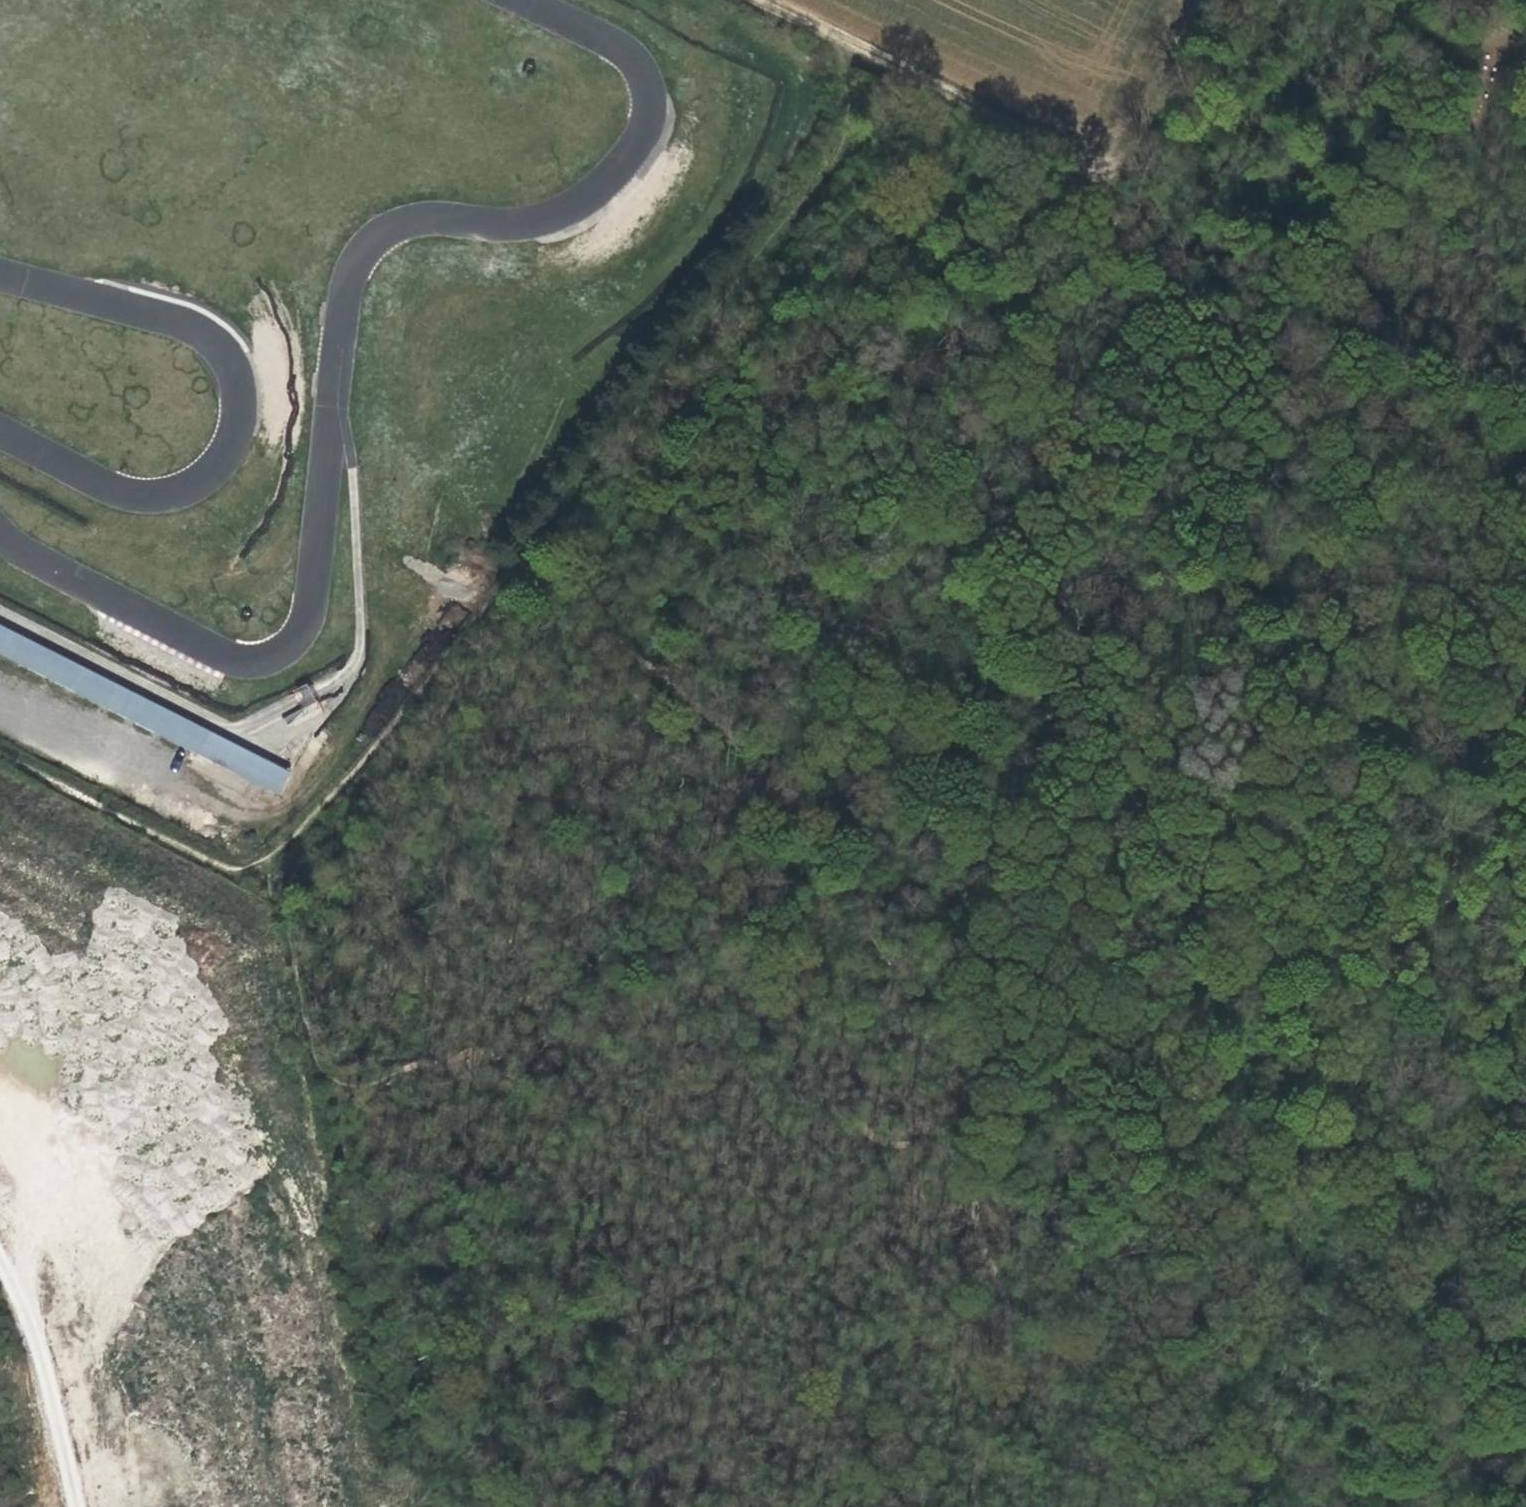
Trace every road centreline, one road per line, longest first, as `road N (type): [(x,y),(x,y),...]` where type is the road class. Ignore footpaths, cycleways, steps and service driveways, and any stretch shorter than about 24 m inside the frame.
road 1 (track): [(1214,0),(1108,185),(982,112),(748,0)]

